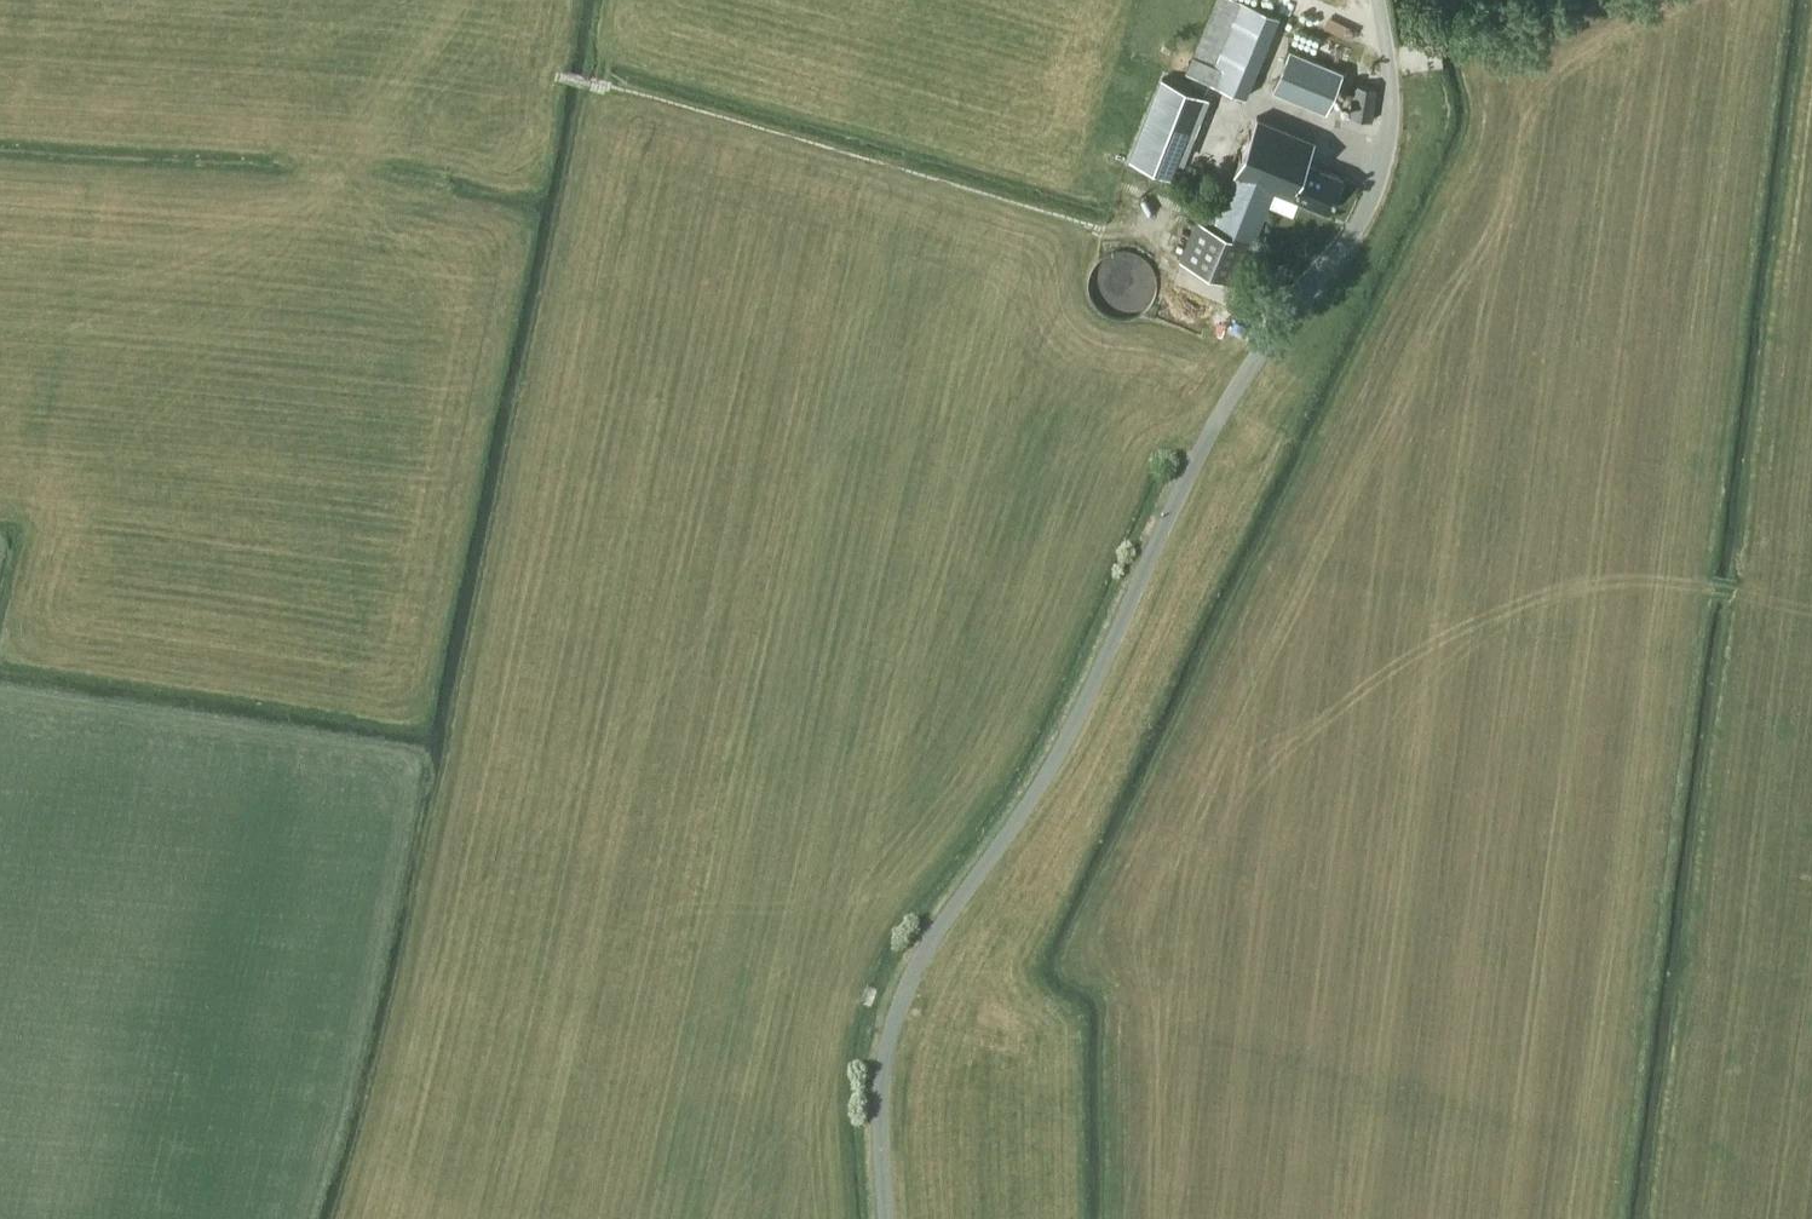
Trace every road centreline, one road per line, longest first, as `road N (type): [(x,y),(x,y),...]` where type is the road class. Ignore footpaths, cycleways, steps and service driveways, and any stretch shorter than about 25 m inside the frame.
road 1 (unclassified): [(887,1218),(885,1065),(910,984),(1065,749),(1204,452),(1337,262),(1386,168),(1395,114),(1380,0)]

